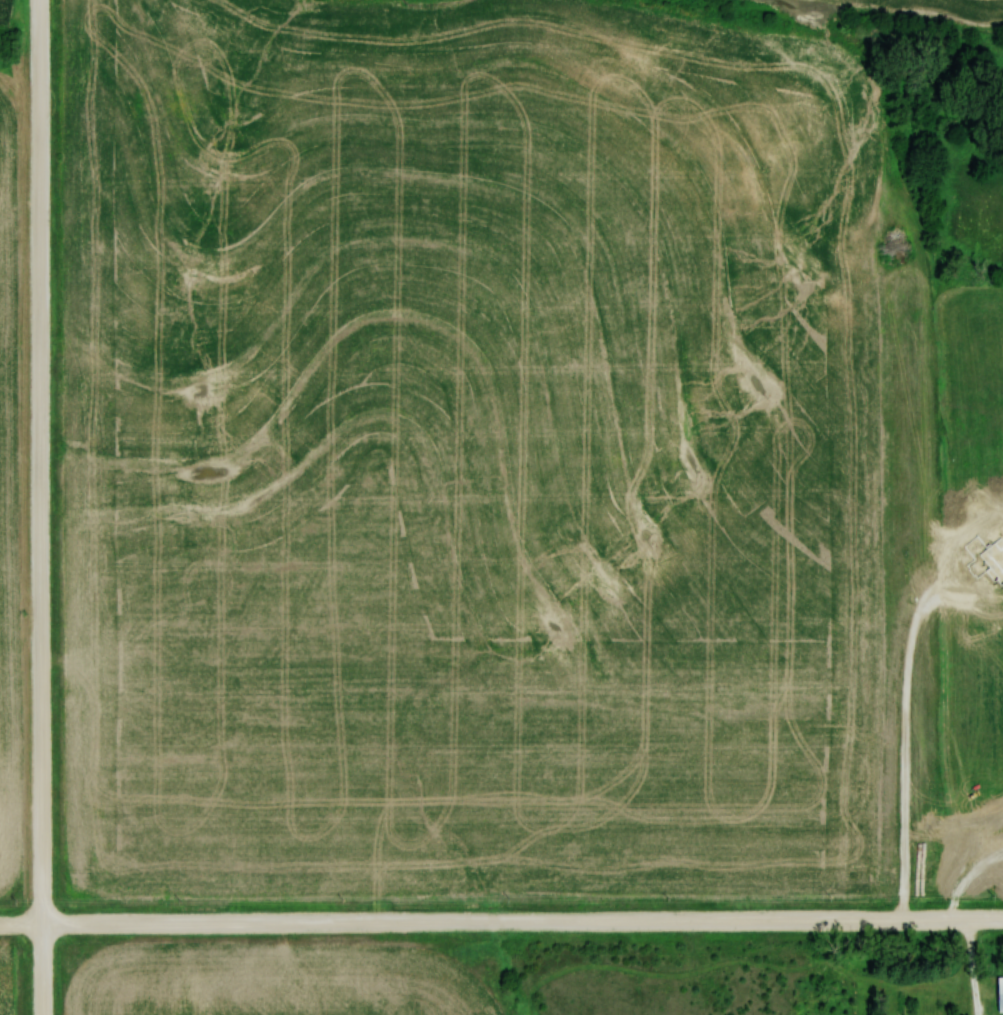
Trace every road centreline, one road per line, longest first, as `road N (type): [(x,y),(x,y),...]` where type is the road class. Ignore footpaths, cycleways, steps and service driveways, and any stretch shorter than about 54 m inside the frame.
road 1 (residential): [(44,1014),(39,0)]
road 2 (residential): [(1002,918),(0,924)]

